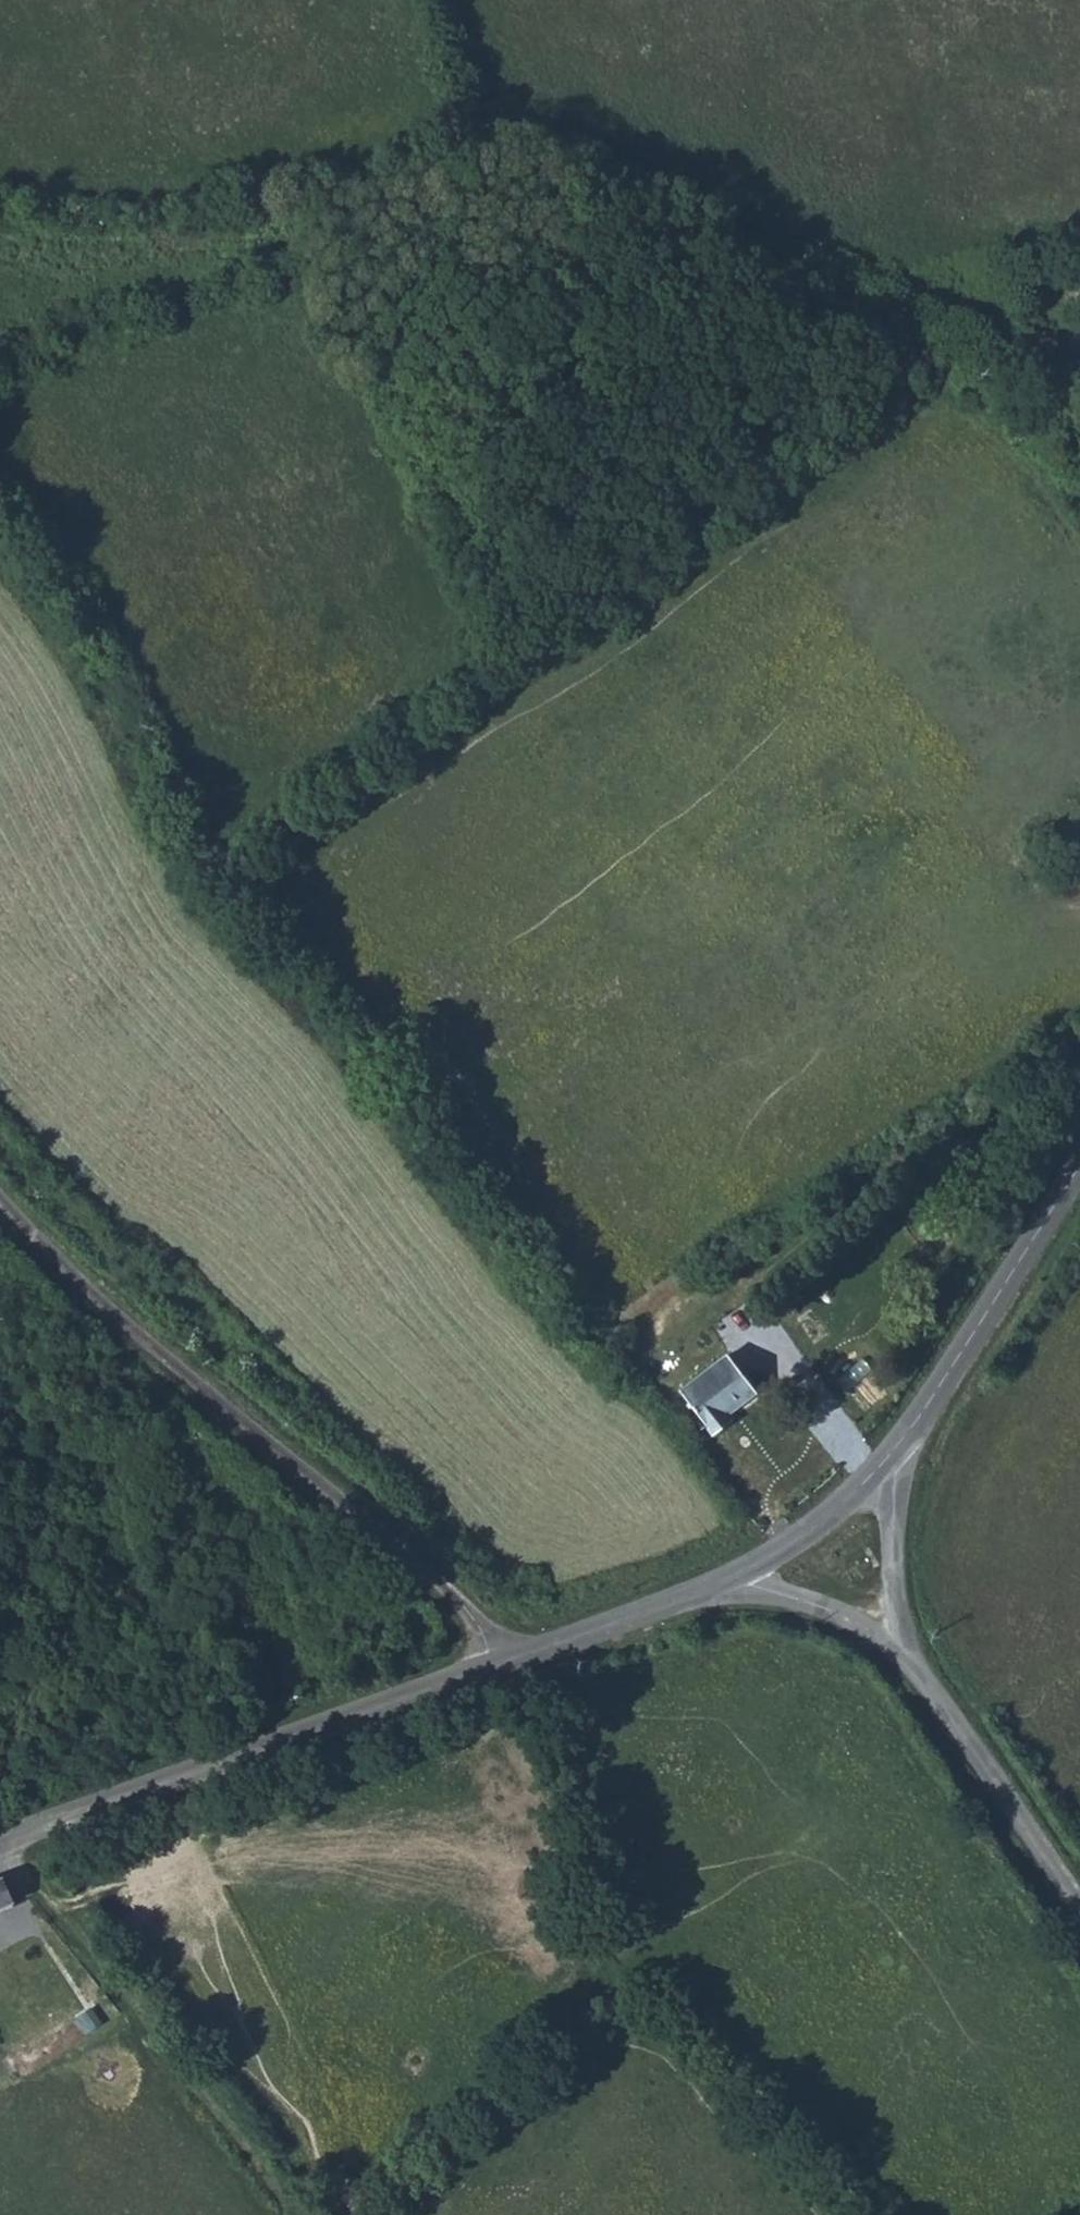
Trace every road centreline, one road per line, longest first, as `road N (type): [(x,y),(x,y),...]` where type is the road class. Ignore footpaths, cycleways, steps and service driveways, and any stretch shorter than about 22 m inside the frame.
road 1 (unclassified): [(0,1203),(128,1332),(462,1609),(498,1666)]
road 2 (tertiary): [(0,1848),(498,1666)]
road 3 (tertiary): [(893,1462),(1079,1170)]
road 4 (residential): [(1079,1900),(903,1647)]
road 5 (tertiary): [(498,1666),(732,1583)]
road 6 (tertiary): [(732,1583),(893,1462)]
road 7 (residential): [(903,1647),(893,1462)]
road 8 (residential): [(903,1647),(830,1611),(732,1583)]

